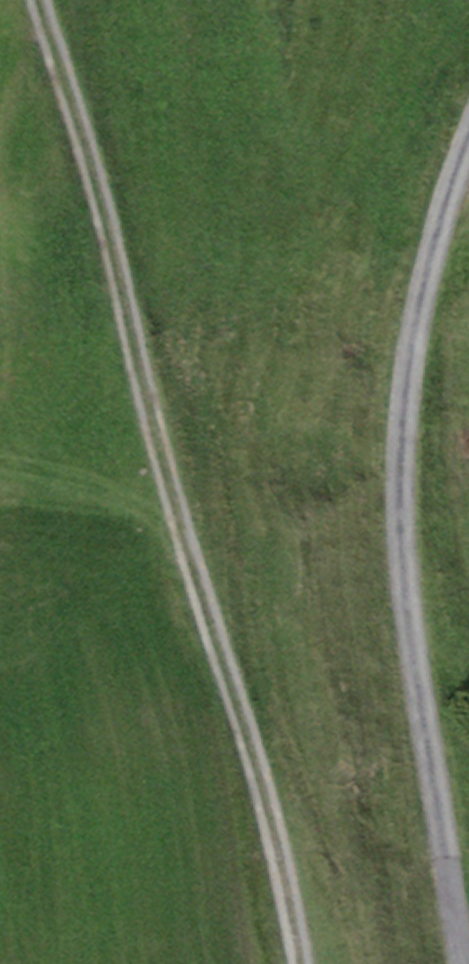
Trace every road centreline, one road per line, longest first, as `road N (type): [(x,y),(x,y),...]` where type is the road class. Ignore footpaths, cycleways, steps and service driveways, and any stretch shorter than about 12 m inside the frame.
road 1 (track): [(299,963),(268,818),(37,0)]
road 2 (track): [(463,963),(398,550),(398,435),(414,317),(468,133)]

